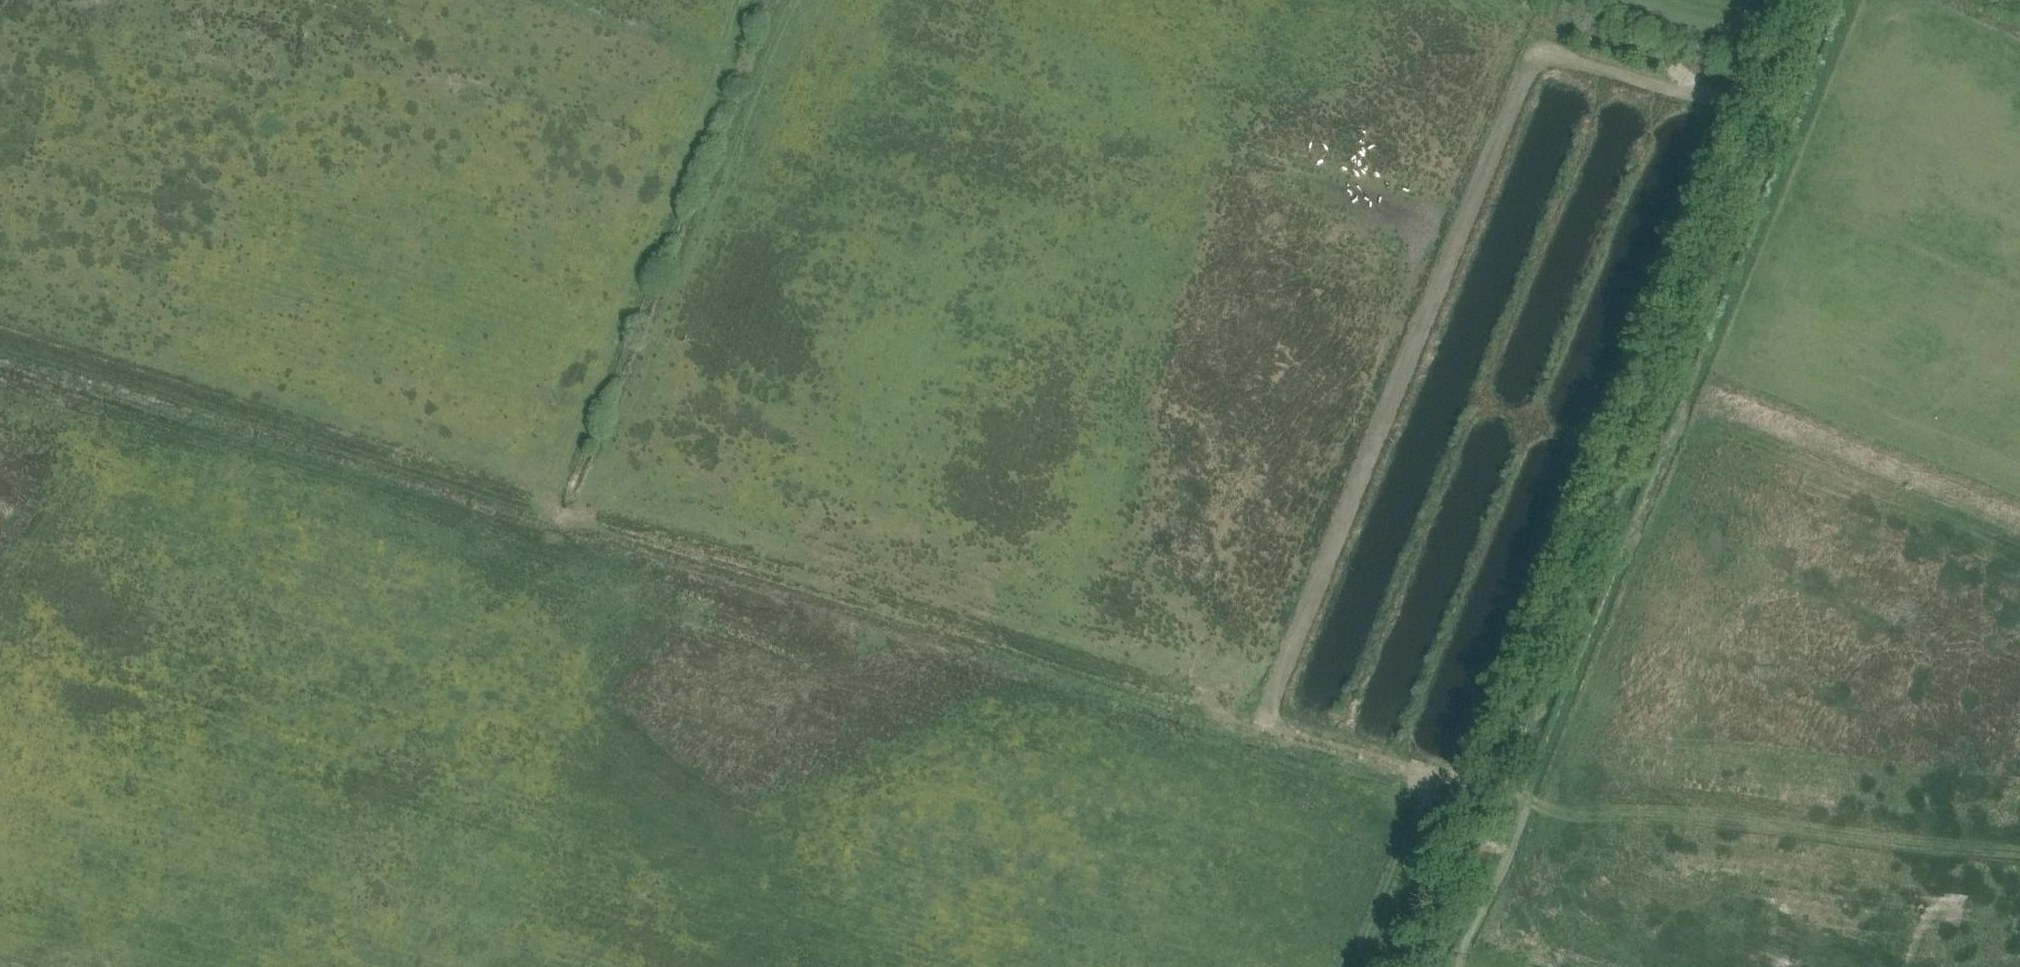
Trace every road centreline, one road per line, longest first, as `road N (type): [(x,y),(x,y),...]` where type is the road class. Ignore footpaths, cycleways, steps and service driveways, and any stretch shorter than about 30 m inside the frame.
road 1 (track): [(1804,0),(1485,783)]
road 2 (track): [(1477,817),(1415,966)]

